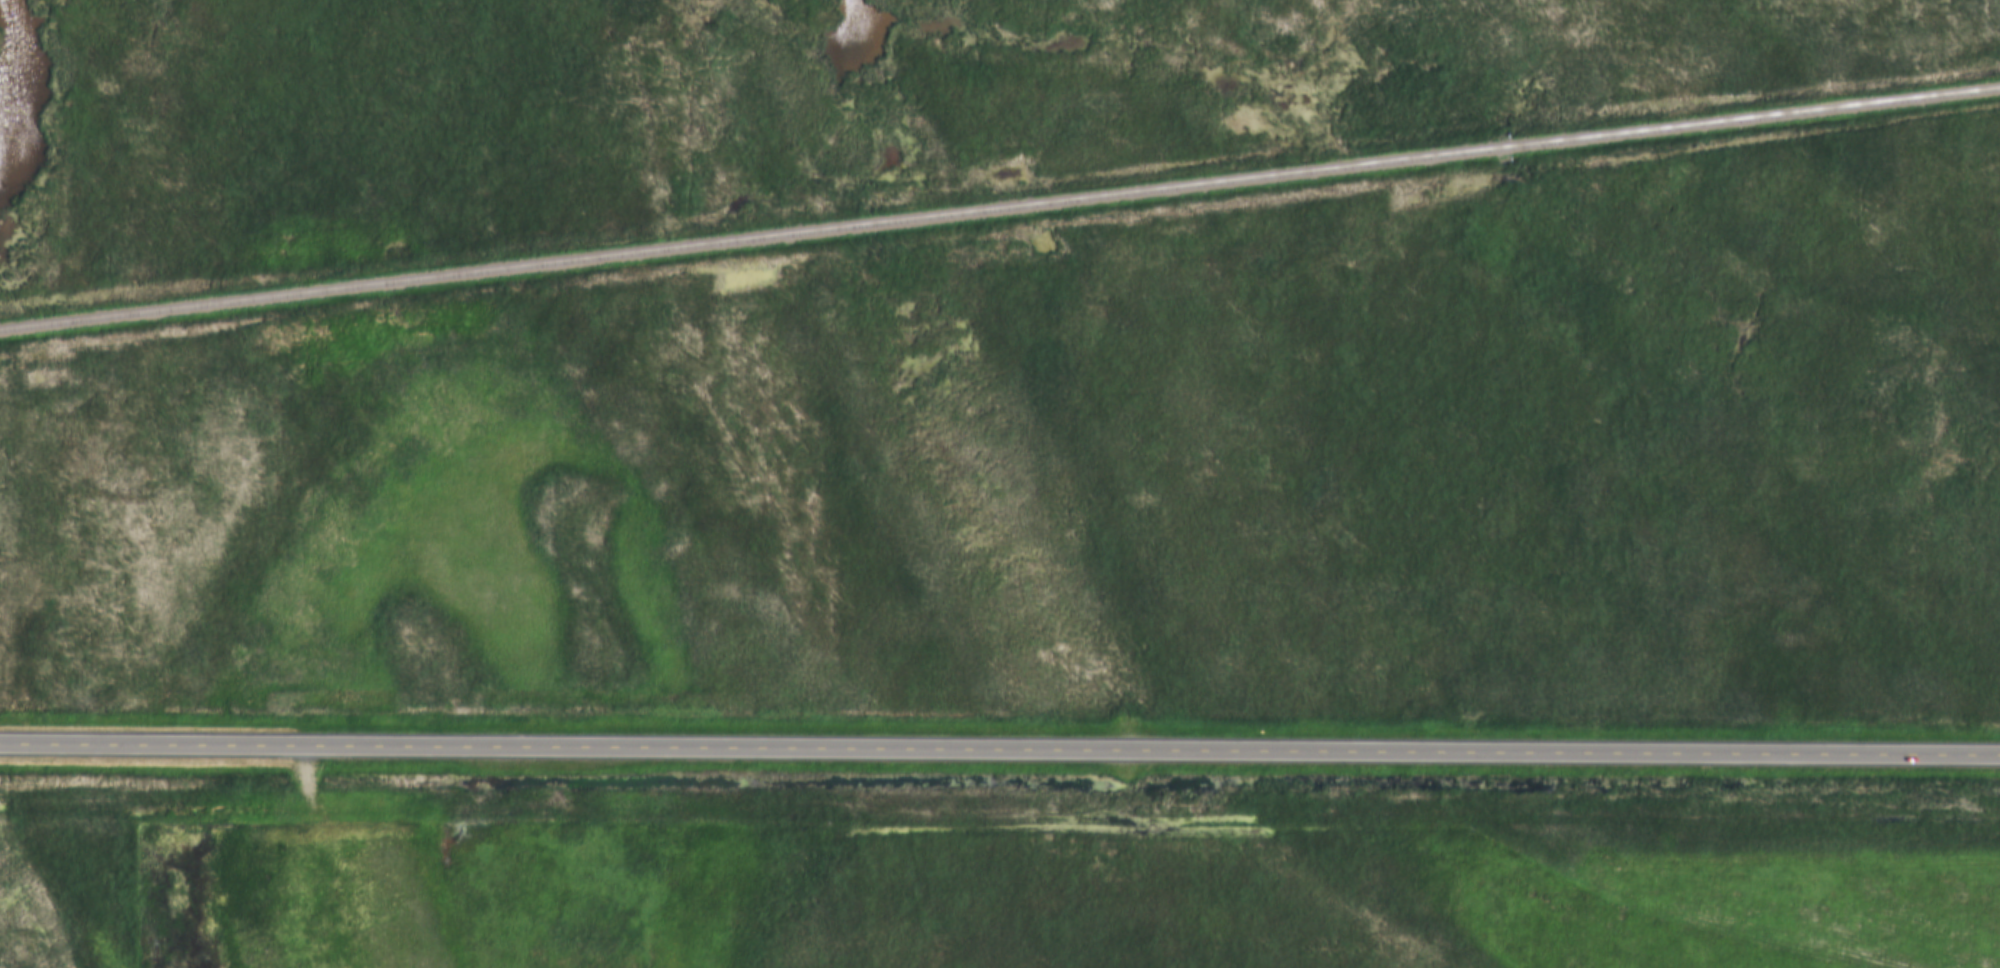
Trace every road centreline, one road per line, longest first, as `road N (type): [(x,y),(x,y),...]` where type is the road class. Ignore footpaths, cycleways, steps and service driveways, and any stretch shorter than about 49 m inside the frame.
road 1 (primary): [(0,745),(1999,755)]

